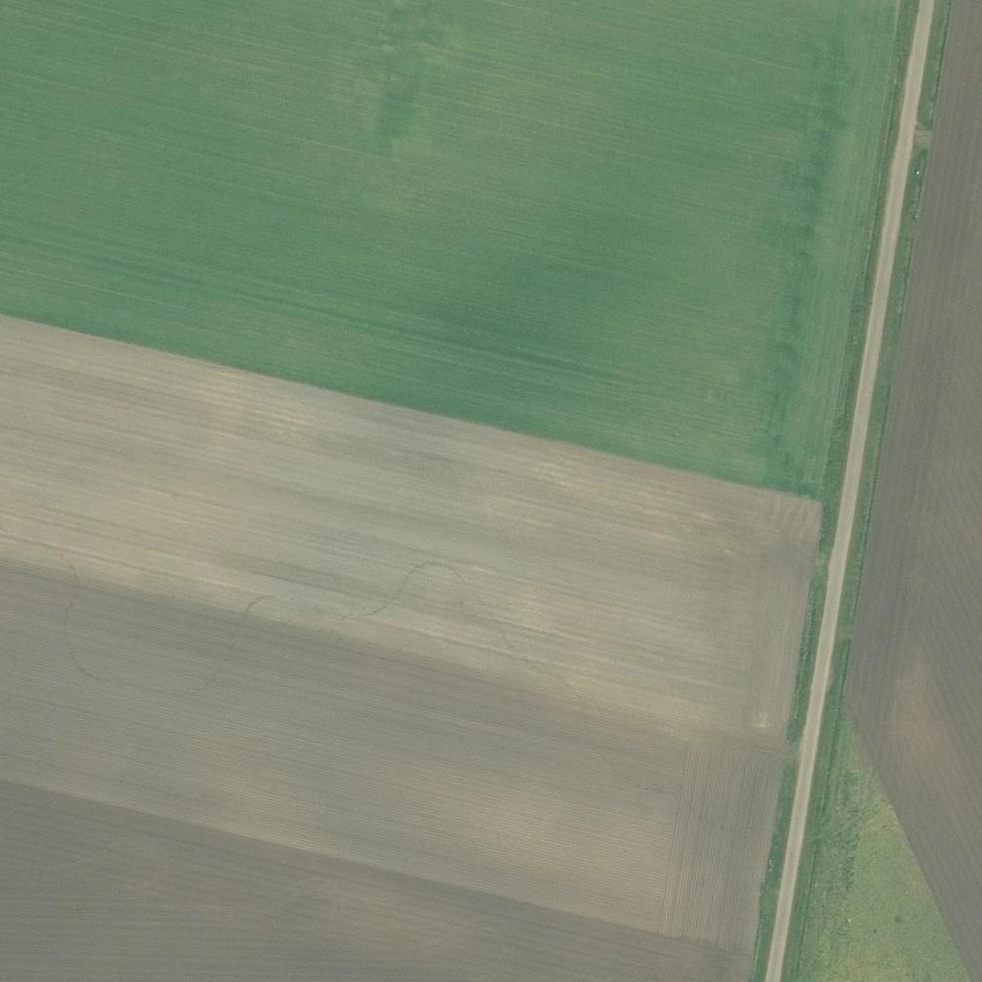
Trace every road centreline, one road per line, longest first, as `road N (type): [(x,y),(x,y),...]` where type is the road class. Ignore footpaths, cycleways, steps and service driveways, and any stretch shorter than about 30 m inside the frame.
road 1 (unclassified): [(771,981),(927,0)]

